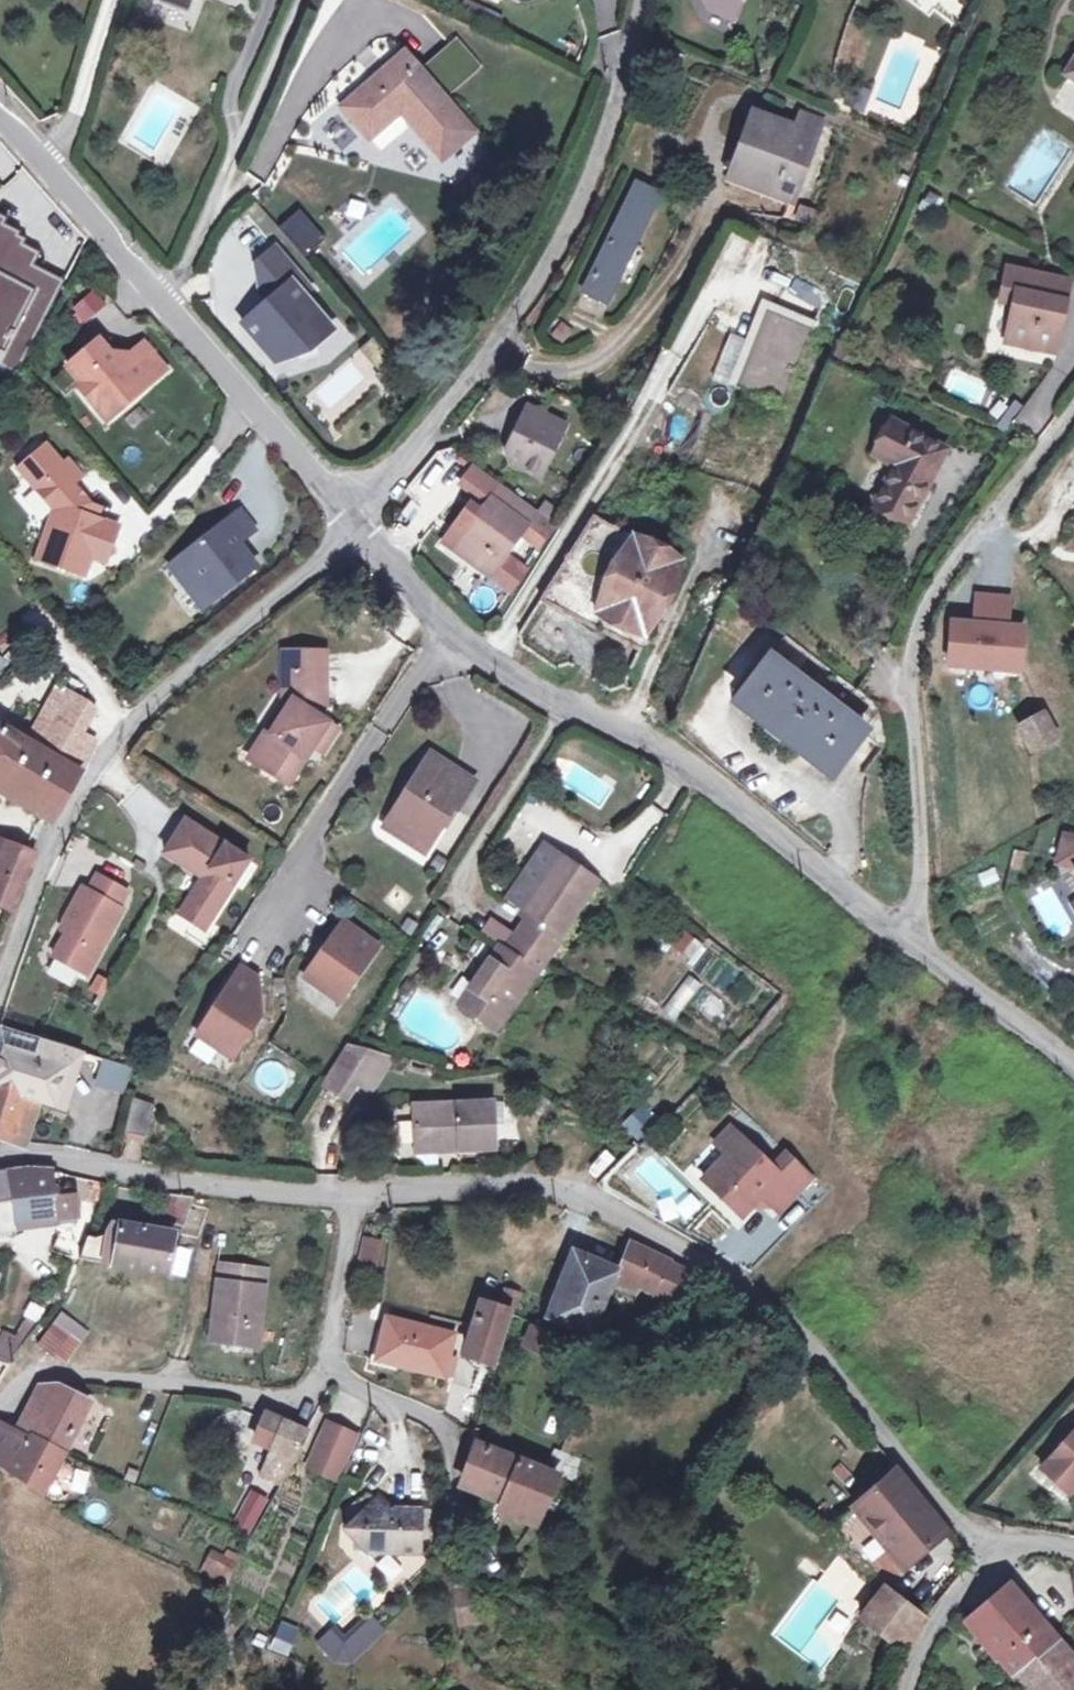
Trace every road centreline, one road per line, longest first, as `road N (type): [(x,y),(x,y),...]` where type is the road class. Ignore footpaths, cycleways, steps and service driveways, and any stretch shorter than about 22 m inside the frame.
road 1 (residential): [(963,1541),(840,1385),(719,1276),(551,1195),(349,1199)]
road 2 (unclassified): [(348,520),(463,641),(698,771),(922,947)]
road 3 (residential): [(643,0),(599,152),(550,261),(480,368),(348,520)]
road 4 (residential): [(348,520),(290,585),(153,702),(103,757),(28,899),(0,980)]
road 5 (residential): [(1073,407),(983,529),(922,631),(913,681),(922,947)]
road 6 (unclassified): [(0,125),(348,520)]
road 7 (residential): [(0,1399),(43,1375),(299,1405),(319,1381),(349,1199)]
road 8 (unknown): [(319,1381),(419,1419),(455,1465),(447,1611),(471,1683),(495,1689)]
road 9 (residential): [(349,1199),(0,1159)]
road 10 (unclassified): [(922,947),(1073,1077)]
road 11 (unclassified): [(963,1541),(900,1689)]

